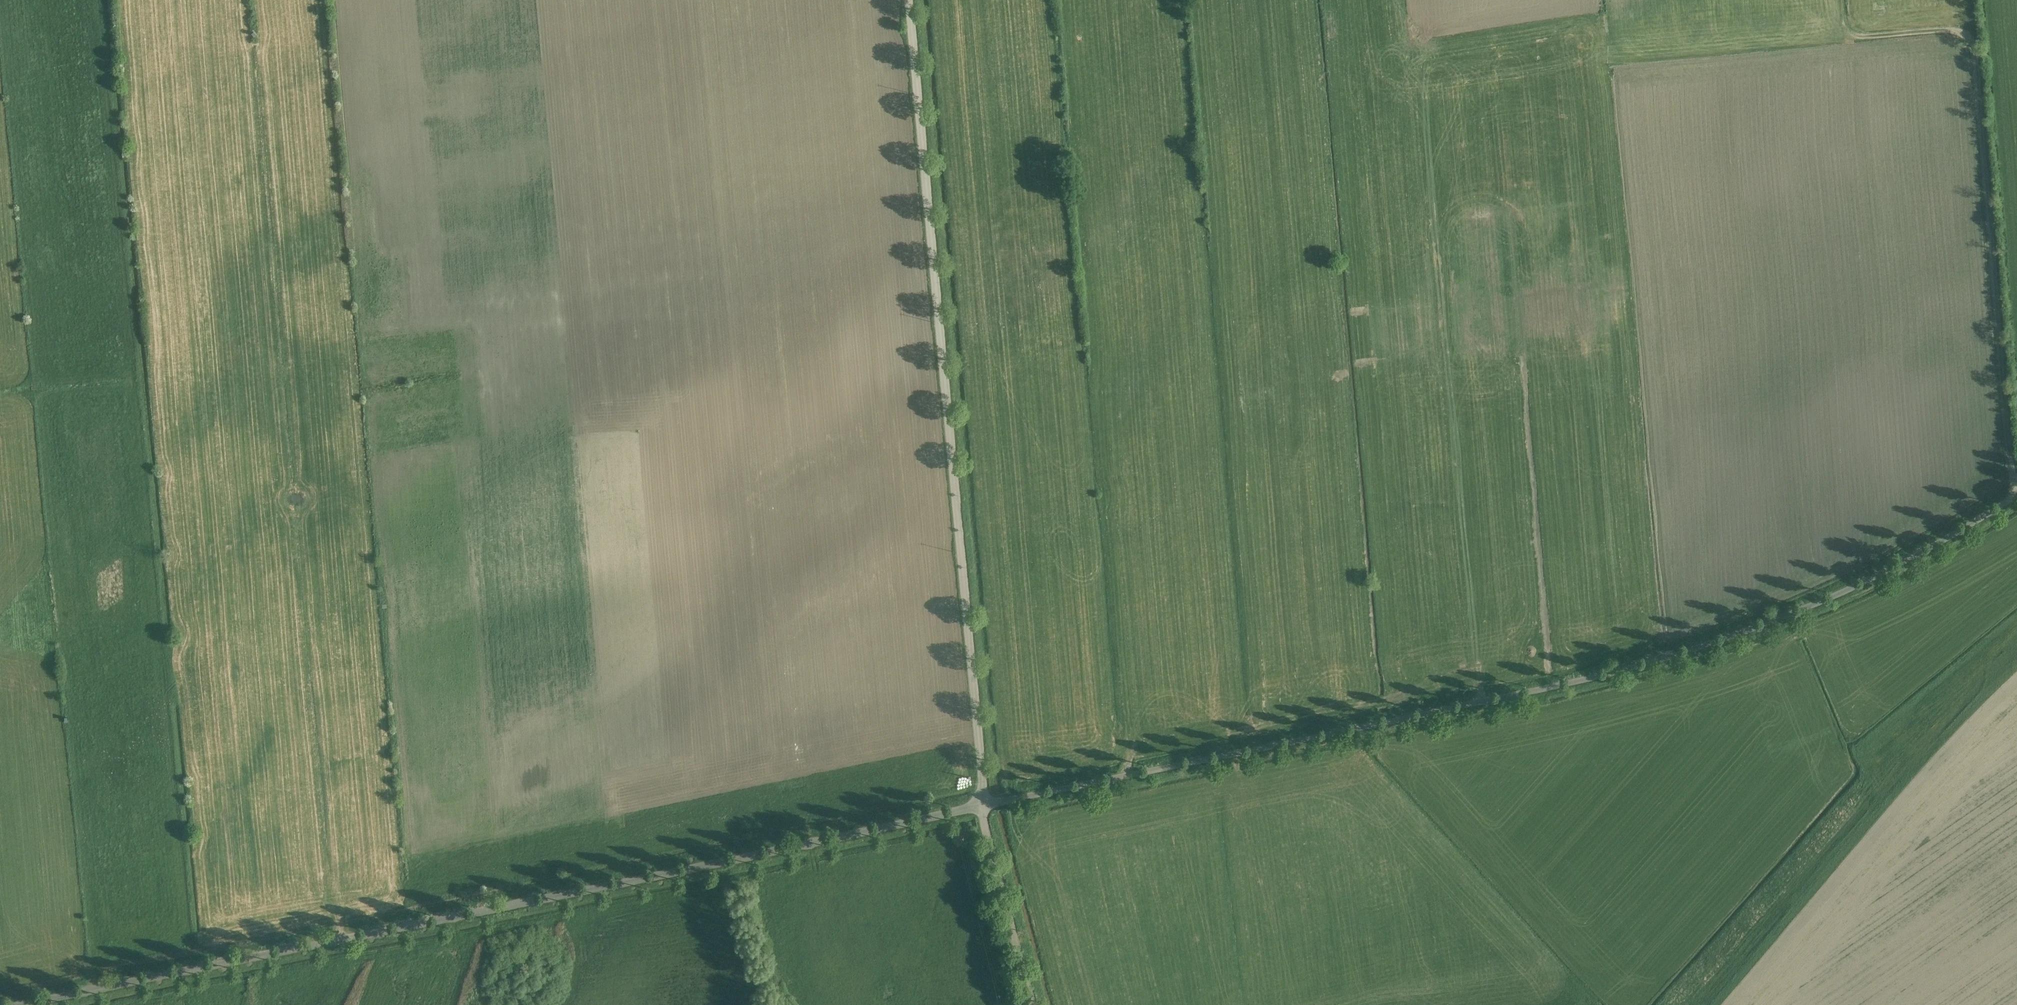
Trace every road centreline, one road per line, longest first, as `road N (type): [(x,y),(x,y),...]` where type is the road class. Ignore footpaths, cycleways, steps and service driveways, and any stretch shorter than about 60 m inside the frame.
road 1 (unclassified): [(984,805),(1651,660),(1824,599),(2016,494)]
road 2 (unclassified): [(6,1004),(984,805)]
road 3 (unclassified): [(912,0),(984,805)]
road 4 (track): [(2015,496),(1971,41),(1953,30),(1851,36),(1842,0)]
road 5 (unclassified): [(984,805),(1032,1004)]

